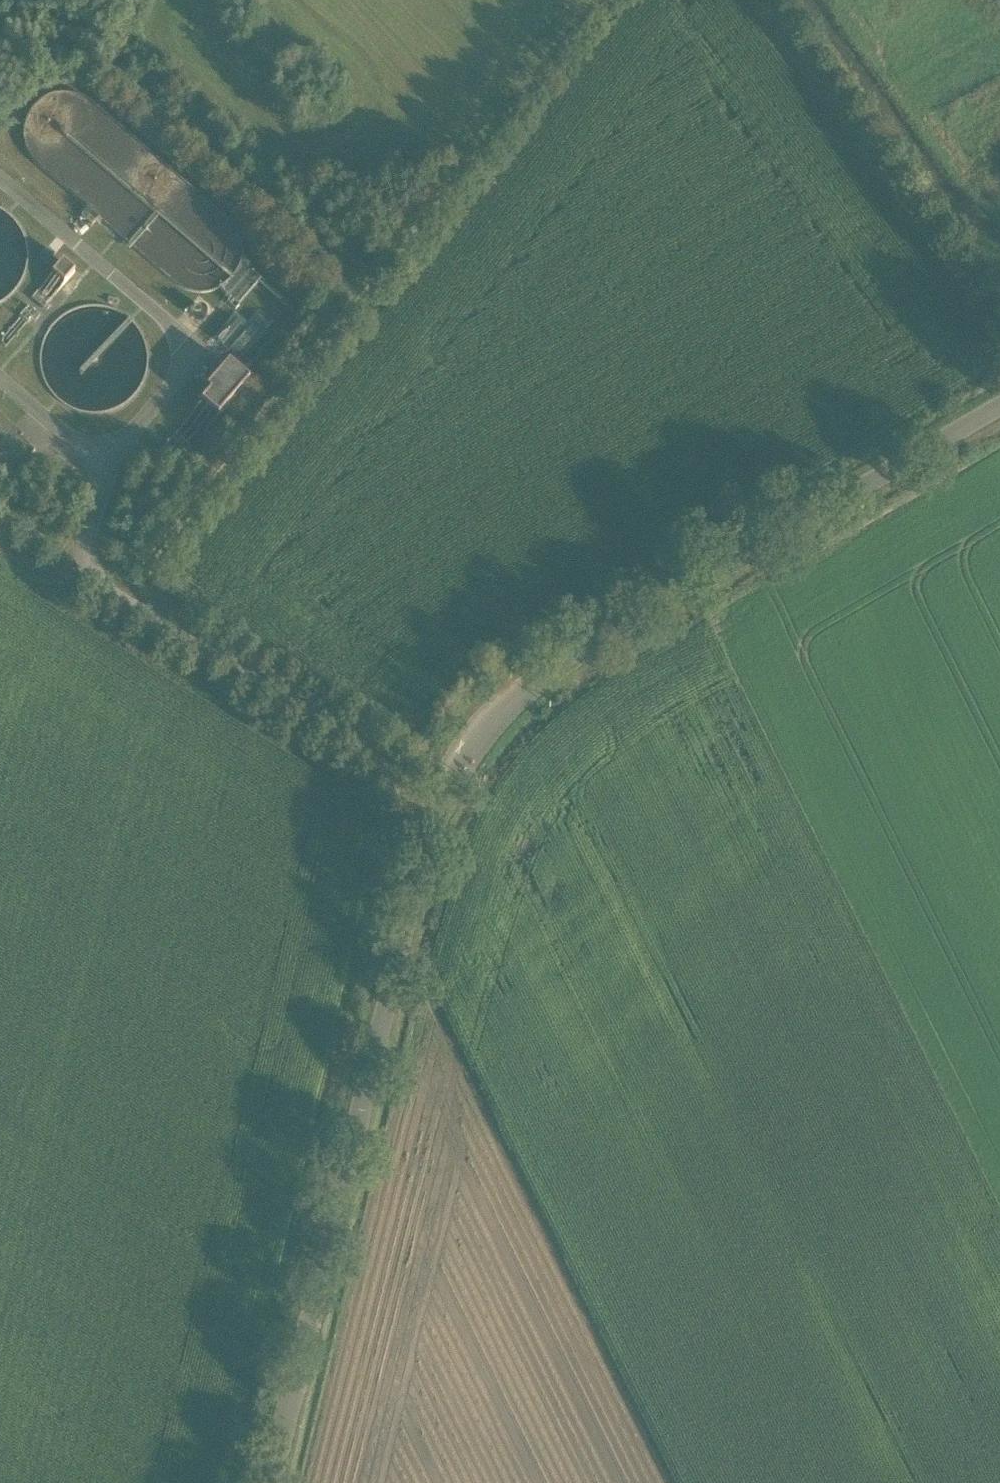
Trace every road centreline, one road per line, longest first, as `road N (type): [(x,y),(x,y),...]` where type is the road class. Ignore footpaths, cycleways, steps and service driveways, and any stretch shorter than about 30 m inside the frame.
road 1 (unclassified): [(999,408),(566,664),(471,745),(430,833),(269,1482)]

